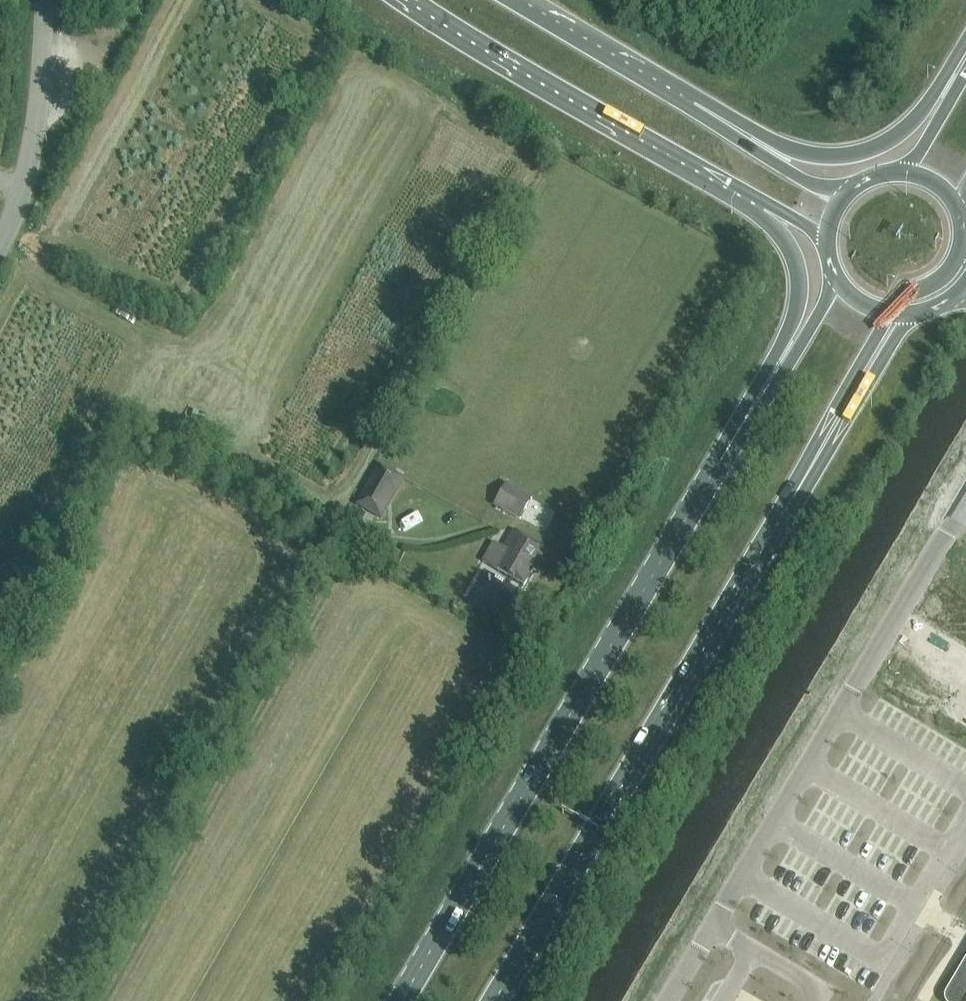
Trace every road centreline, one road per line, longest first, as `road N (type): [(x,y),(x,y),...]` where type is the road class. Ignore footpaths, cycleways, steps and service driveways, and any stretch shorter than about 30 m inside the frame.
road 1 (primary): [(782,359),(402,1000)]
road 2 (primary): [(496,1000),(847,403)]
road 3 (unclassified): [(961,509),(666,1000)]
road 4 (track): [(96,1000),(342,554)]
road 5 (trunk): [(397,0),(762,208)]
road 6 (trunk): [(959,63),(917,118),(861,151),(820,155),(732,133)]
road 7 (trunk): [(732,133),(506,0)]
road 8 (unclassified): [(0,241),(19,191),(39,0)]
road 9 (trunk): [(762,208),(792,252),(800,286),(782,359)]
road 10 (trunk): [(853,189),(815,184),(732,133)]
road 11 (primary): [(959,63),(948,101),(902,171)]
road 12 (primary): [(847,403),(918,303)]

